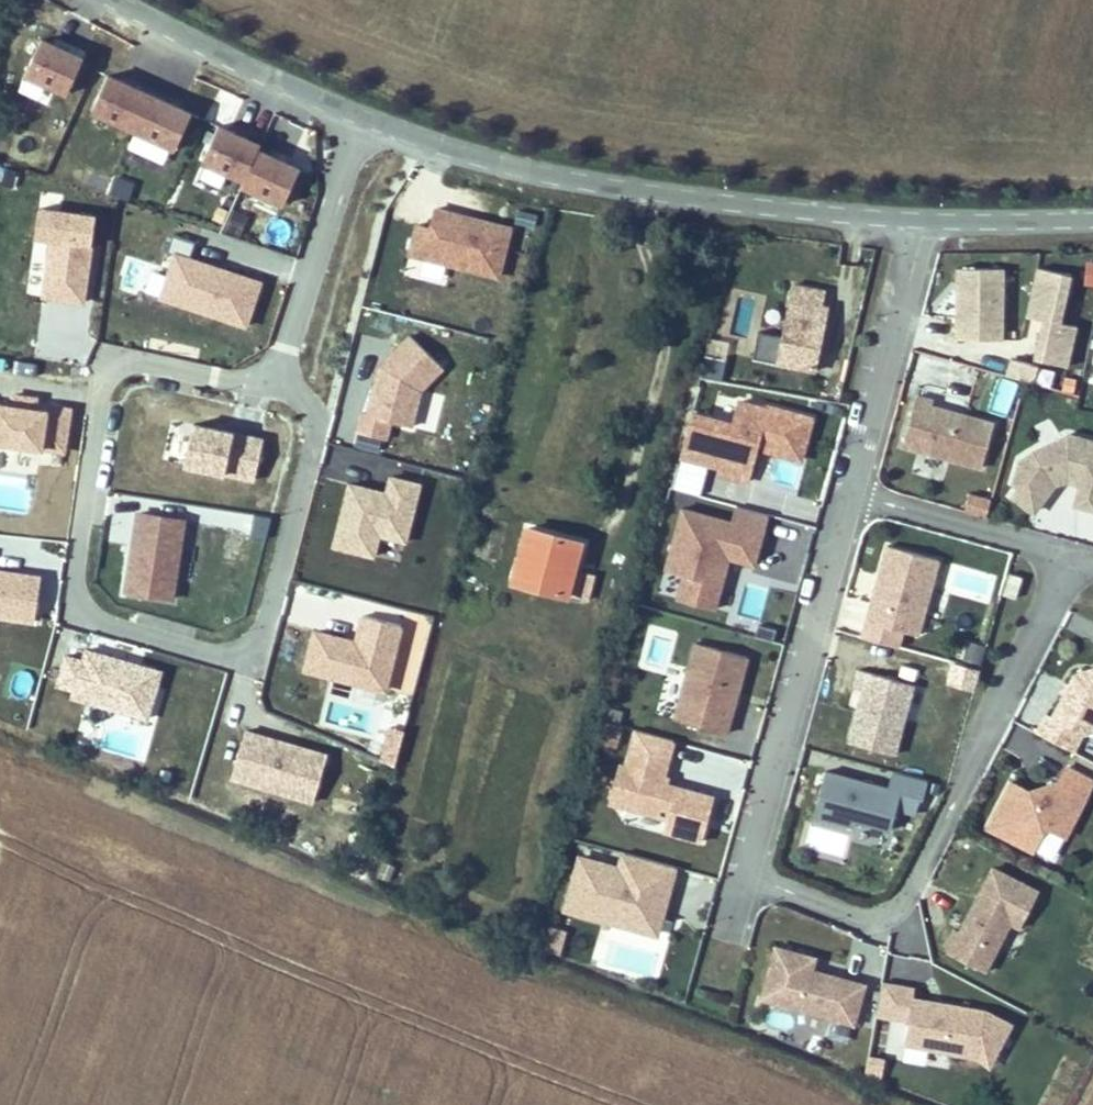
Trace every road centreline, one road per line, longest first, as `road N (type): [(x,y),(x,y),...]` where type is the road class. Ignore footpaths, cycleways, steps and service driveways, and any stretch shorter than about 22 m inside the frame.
road 1 (residential): [(358,116),(536,174),(641,195),(916,223)]
road 2 (residential): [(749,871),(858,917),(901,909),(1078,555)]
road 3 (residential): [(275,385),(307,410),(314,441),(261,641),(229,656),(91,621),(72,601),(72,584)]
road 4 (residential): [(852,488),(749,871)]
road 5 (residential): [(72,584),(107,370),(140,362),(275,385)]
road 6 (residential): [(275,385),(358,116)]
road 7 (residential): [(916,223),(852,488)]
road 8 (residential): [(114,0),(358,116)]
road 9 (residential): [(1078,555),(852,488)]
road 10 (residential): [(916,223),(1092,220)]

